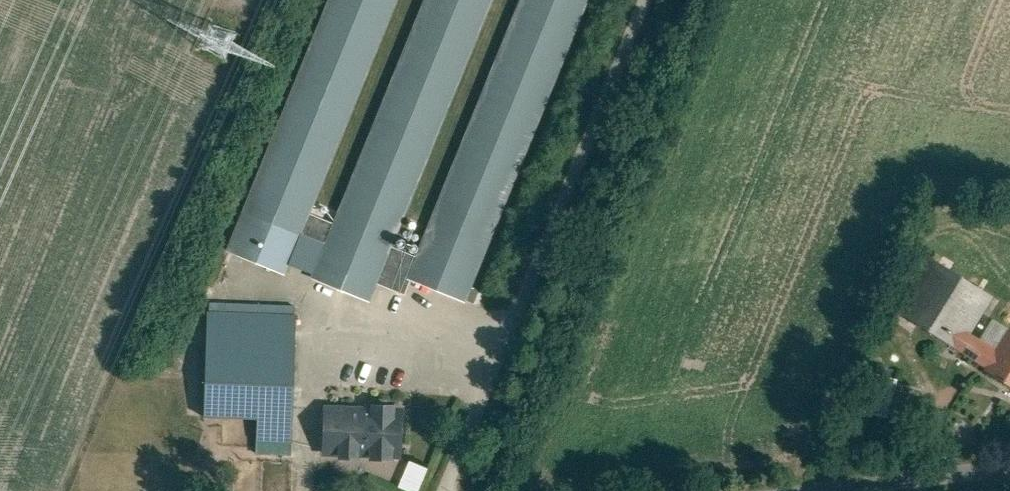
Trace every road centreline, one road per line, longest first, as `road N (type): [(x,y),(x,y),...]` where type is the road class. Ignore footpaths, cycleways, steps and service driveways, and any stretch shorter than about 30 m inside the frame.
road 1 (track): [(442,490),(645,0)]
road 2 (unclassified): [(1009,463),(789,490)]

